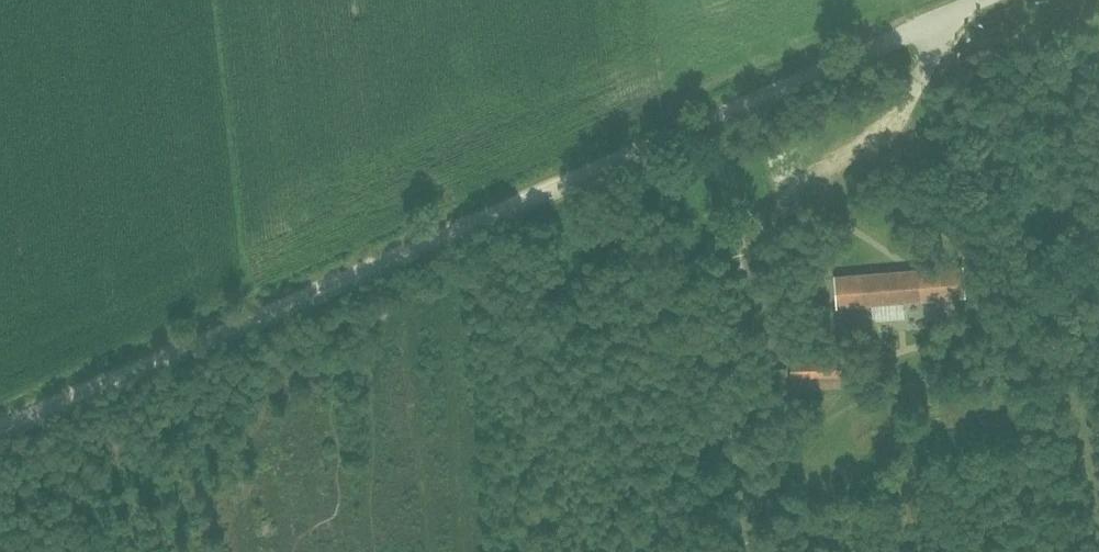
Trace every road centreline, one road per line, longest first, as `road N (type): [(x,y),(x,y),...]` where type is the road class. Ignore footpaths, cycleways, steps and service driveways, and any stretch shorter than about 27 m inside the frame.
road 1 (track): [(949,13),(0,423)]

